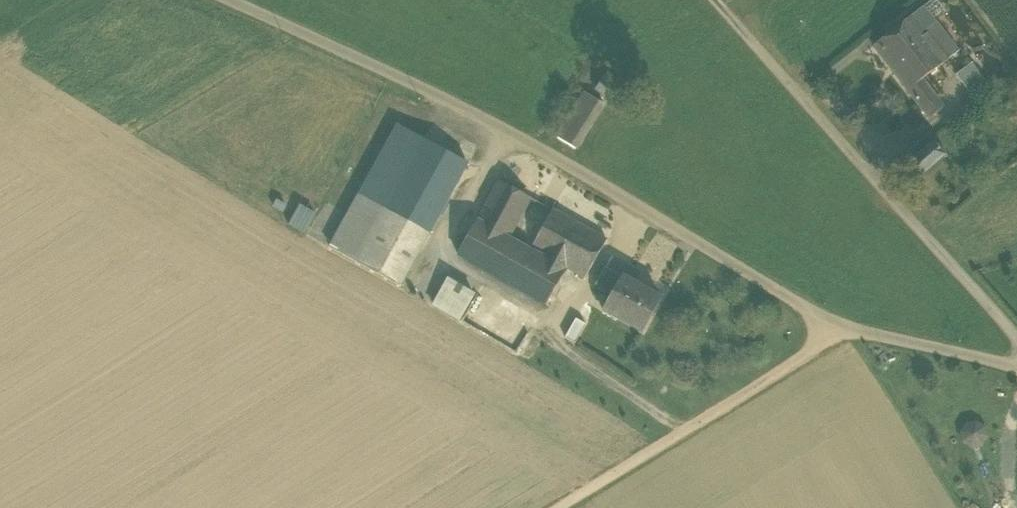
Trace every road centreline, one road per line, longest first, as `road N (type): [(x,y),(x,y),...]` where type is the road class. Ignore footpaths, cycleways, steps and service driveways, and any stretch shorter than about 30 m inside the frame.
road 1 (unclassified): [(1016,370),(841,327),(541,148),(226,0)]
road 2 (unclassified): [(760,49),(1016,342)]
road 3 (track): [(553,507),(841,327)]

